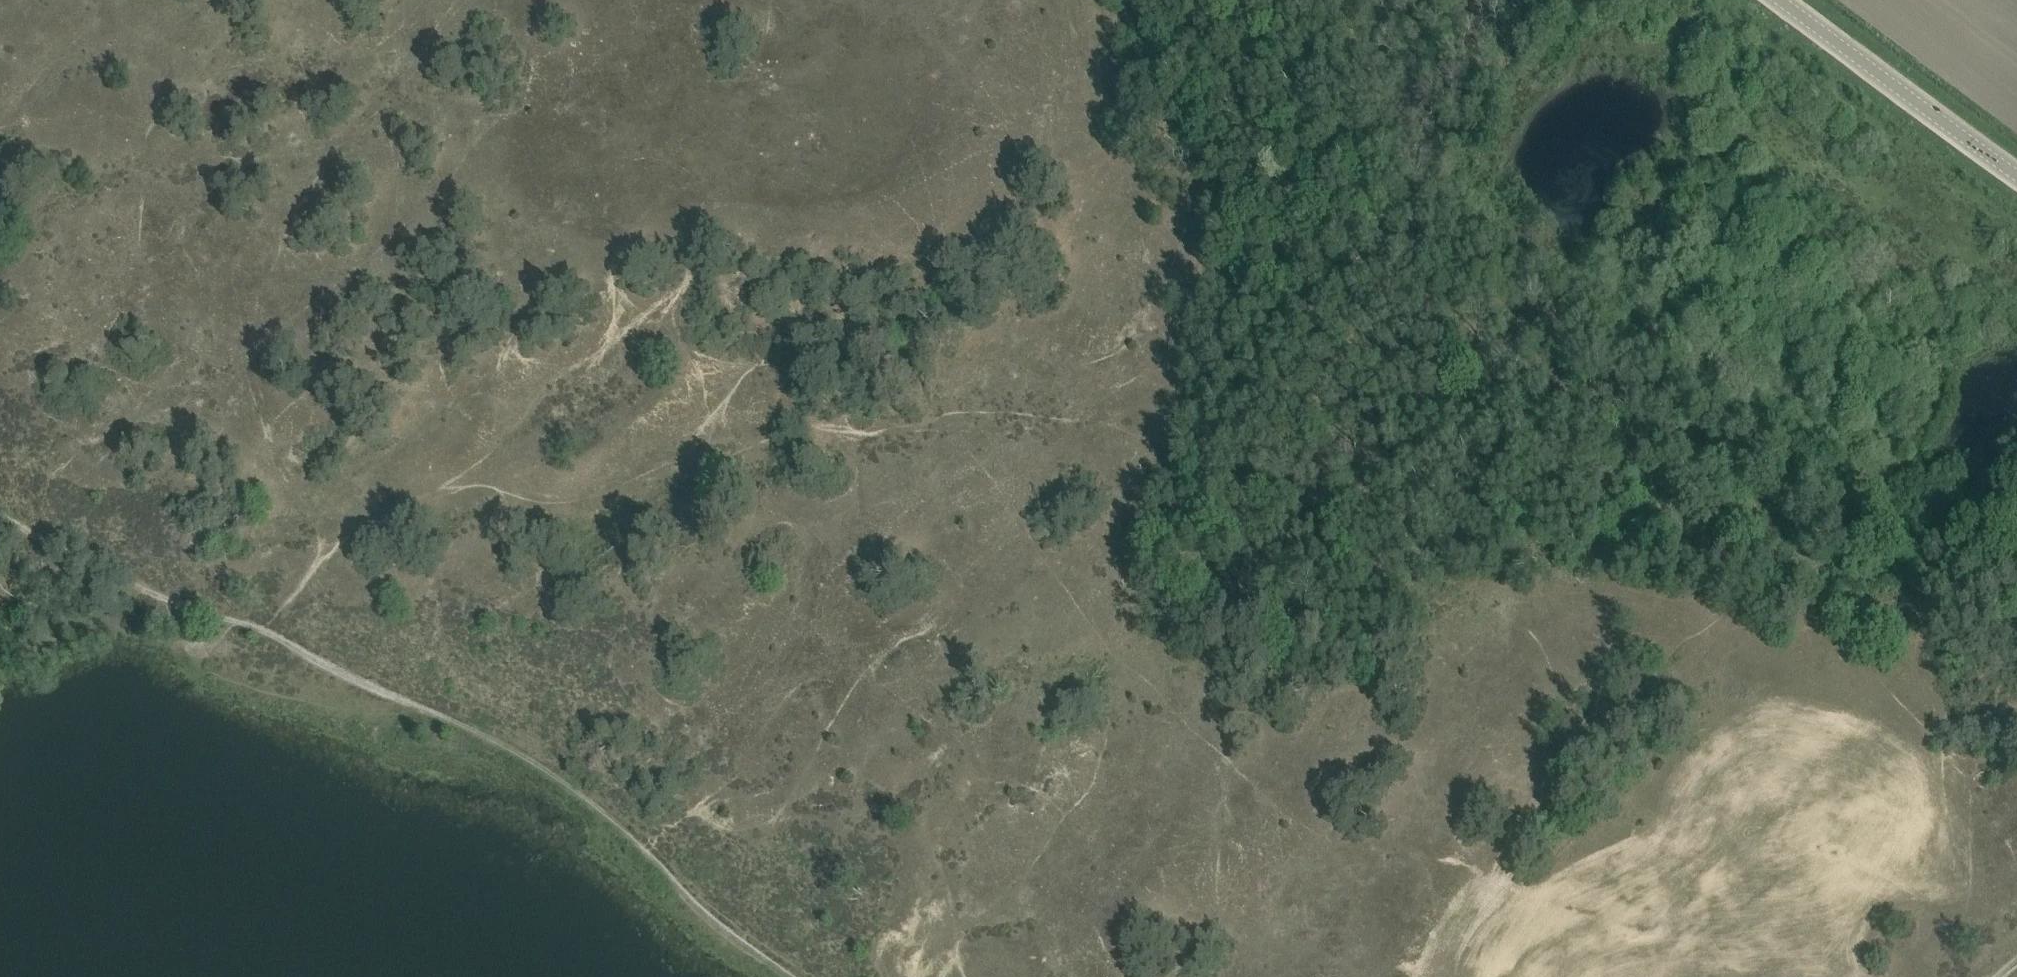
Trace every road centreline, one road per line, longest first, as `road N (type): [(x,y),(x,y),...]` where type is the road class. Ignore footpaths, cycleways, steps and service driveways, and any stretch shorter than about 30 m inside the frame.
road 1 (track): [(821,976),(756,930),(592,782),(262,629),(134,580),(0,510)]
road 2 (tertiary): [(2016,173),(1785,0)]

